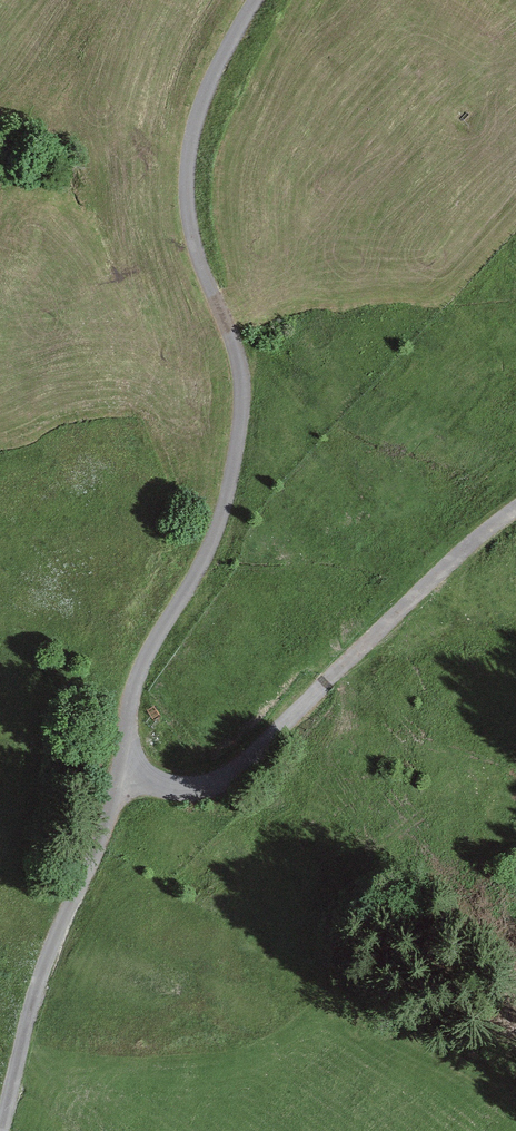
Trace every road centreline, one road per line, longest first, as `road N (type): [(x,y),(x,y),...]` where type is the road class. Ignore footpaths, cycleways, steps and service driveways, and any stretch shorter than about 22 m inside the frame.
road 1 (track): [(515,503),(229,773),(172,787),(131,761),(127,719),(136,680),(214,538),(233,469),(241,377),(190,227),(186,175),(204,95),(255,0)]
road 2 (track): [(131,761),(44,967),(0,1127)]

